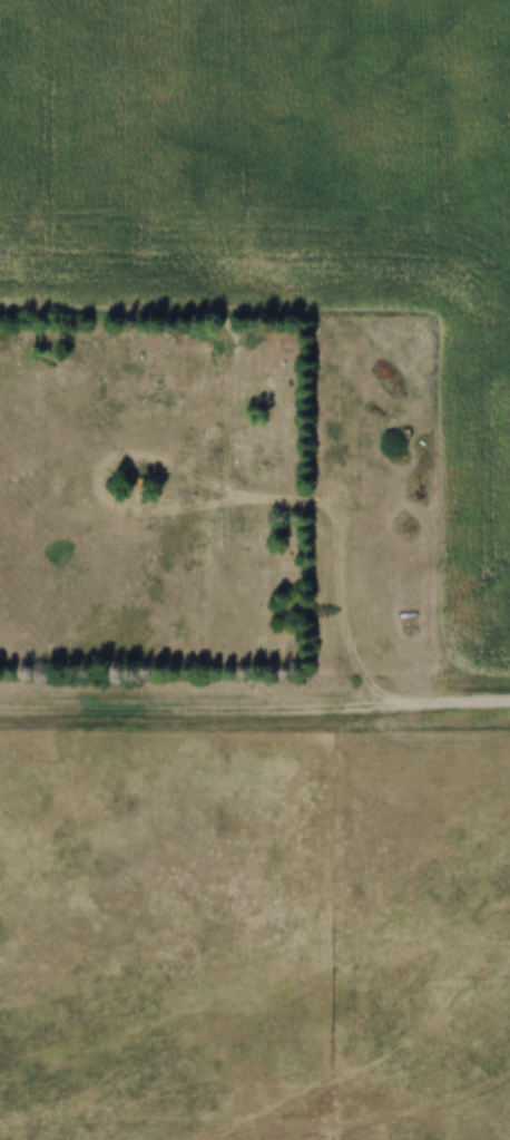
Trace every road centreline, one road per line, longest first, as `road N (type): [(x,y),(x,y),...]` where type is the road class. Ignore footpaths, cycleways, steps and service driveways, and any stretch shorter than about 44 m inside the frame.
road 1 (track): [(0,709),(392,705)]

